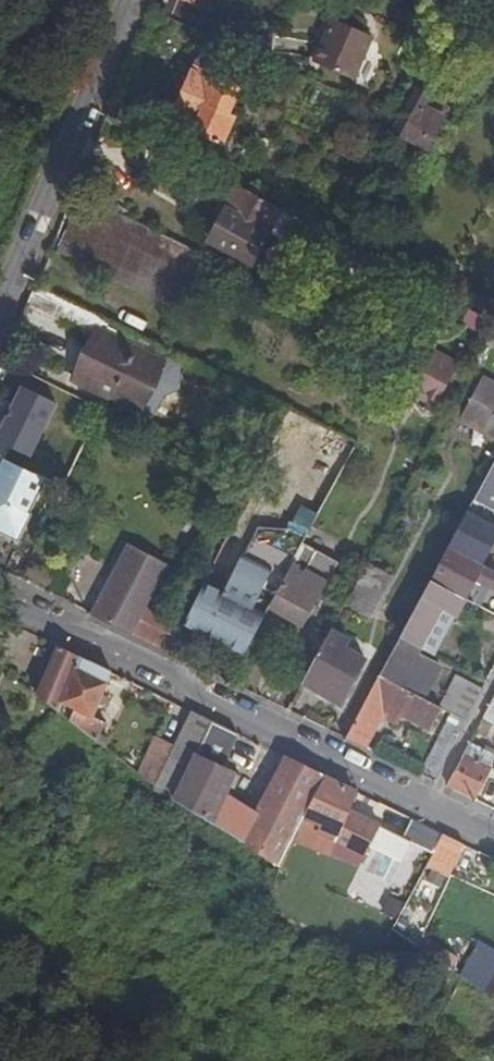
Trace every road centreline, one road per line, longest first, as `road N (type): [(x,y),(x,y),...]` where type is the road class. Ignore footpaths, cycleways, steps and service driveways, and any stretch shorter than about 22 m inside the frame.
road 1 (residential): [(0,597),(427,807)]
road 2 (residential): [(136,0),(0,324)]
road 3 (residential): [(493,679),(427,807)]

